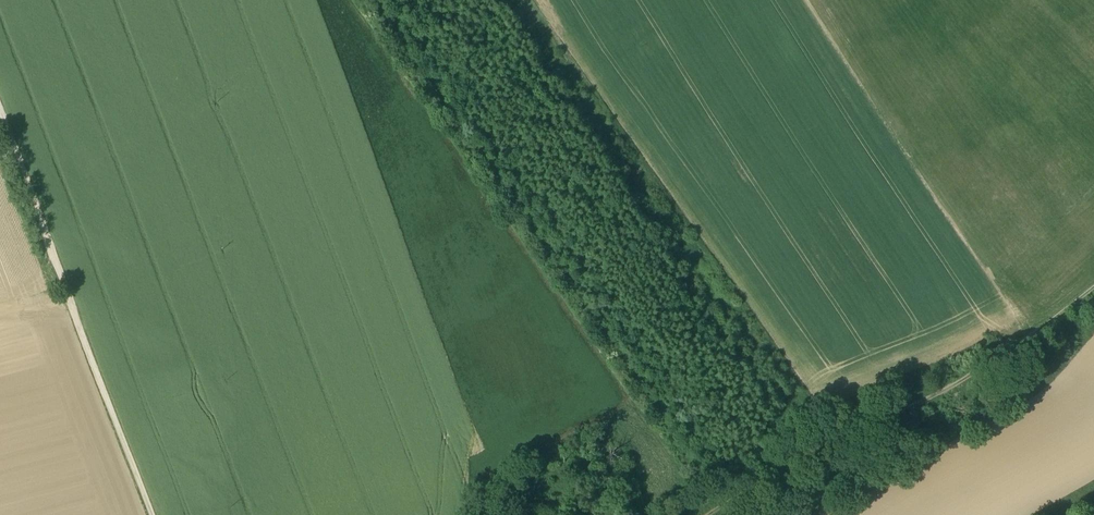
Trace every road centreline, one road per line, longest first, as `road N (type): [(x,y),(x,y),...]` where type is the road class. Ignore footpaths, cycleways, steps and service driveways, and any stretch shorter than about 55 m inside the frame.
road 1 (track): [(713,514),(799,458),(980,370),(1093,284)]
road 2 (track): [(0,116),(152,514)]

